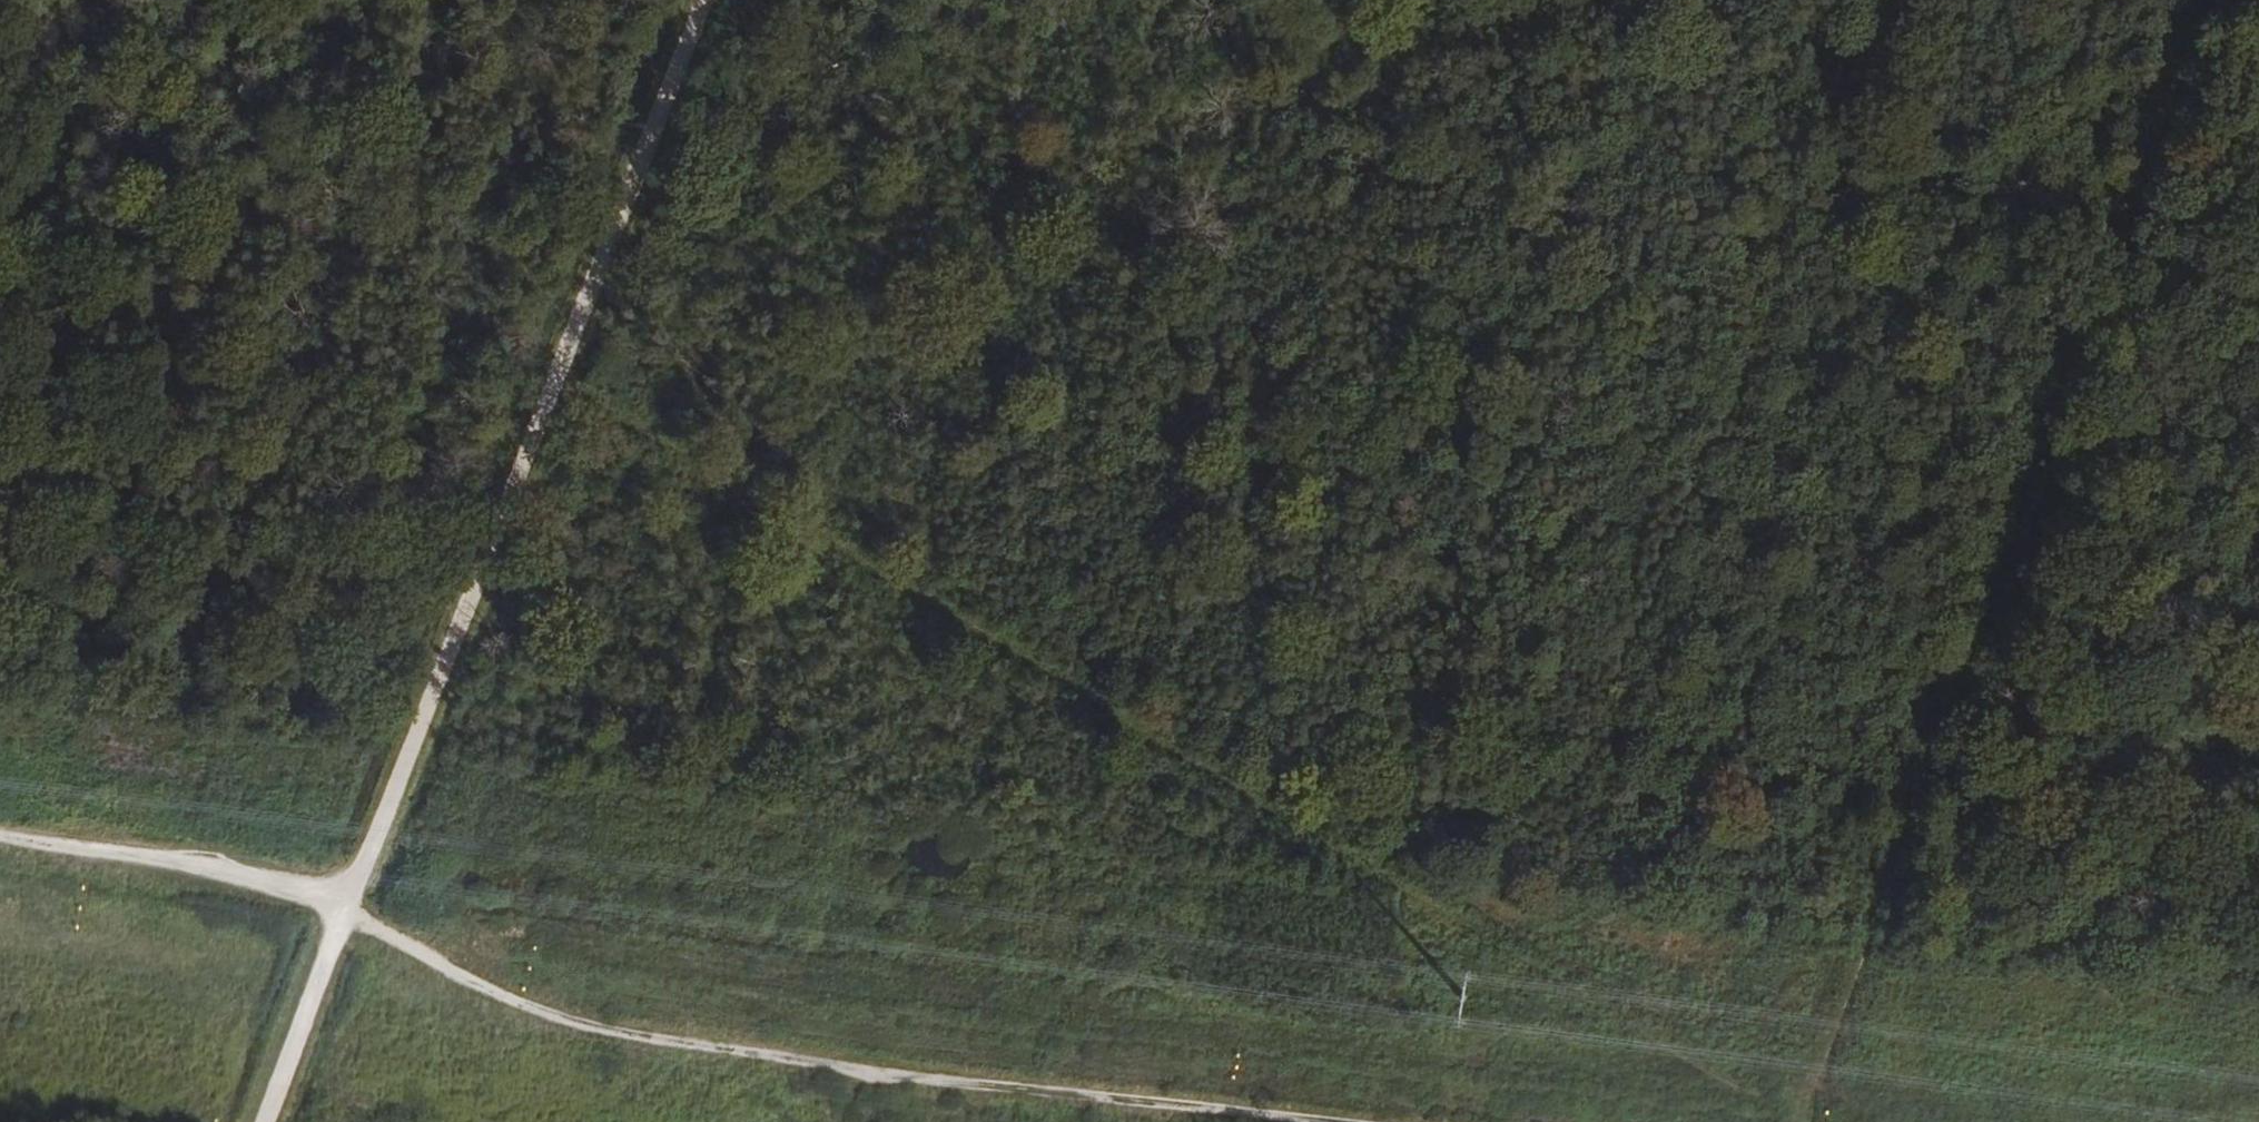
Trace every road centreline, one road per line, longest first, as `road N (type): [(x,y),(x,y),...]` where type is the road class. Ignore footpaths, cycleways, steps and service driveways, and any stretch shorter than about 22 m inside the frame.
road 1 (track): [(340,930),(699,0)]
road 2 (track): [(340,930),(514,1020),(605,1049),(1110,1121)]
road 3 (track): [(340,930),(0,866)]
road 4 (track): [(266,1121),(340,930)]

